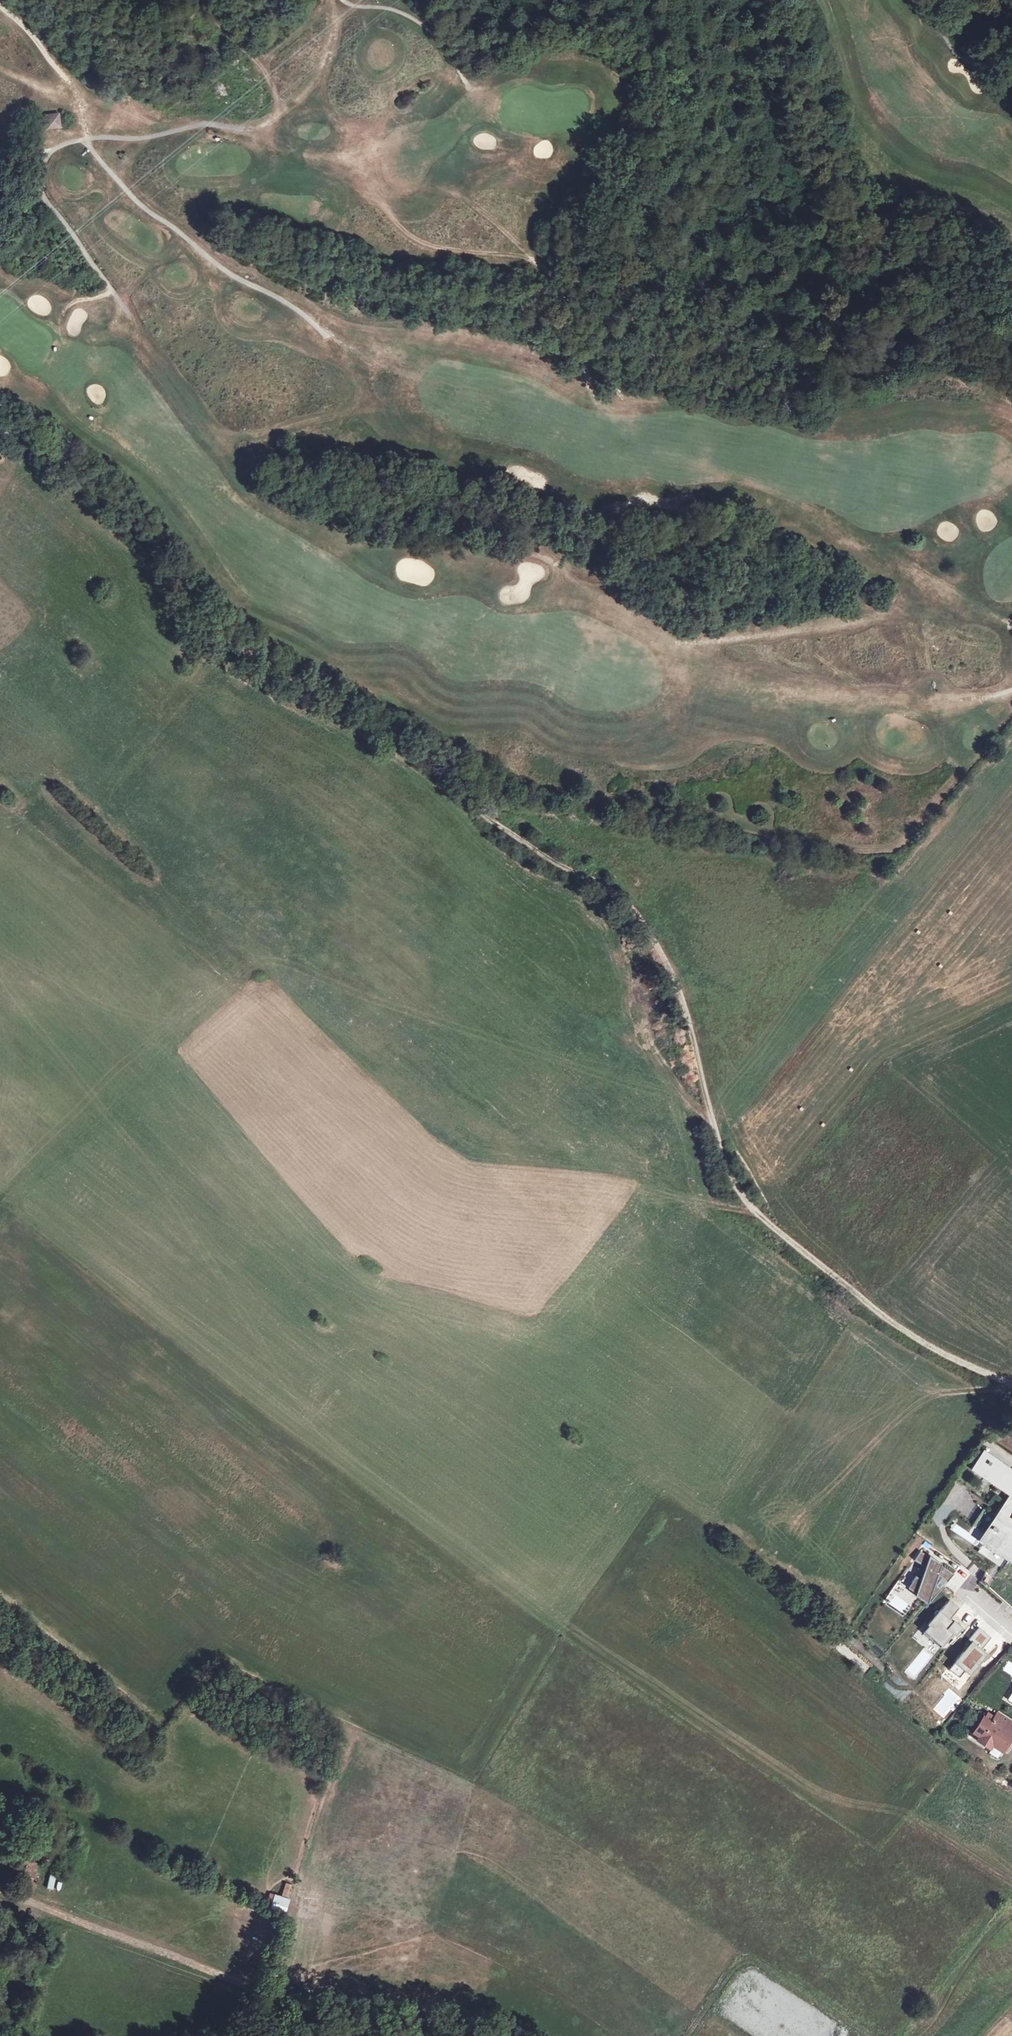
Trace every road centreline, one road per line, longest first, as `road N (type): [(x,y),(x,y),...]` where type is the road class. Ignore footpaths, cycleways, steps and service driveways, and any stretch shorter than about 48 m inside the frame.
road 1 (track): [(1011,1383),(914,1334),(816,1263),(731,1172),(681,1002),(620,886),(522,837),(445,769),(242,647),(93,471),(0,424)]
road 2 (track): [(0,1890),(233,1978)]
road 3 (track): [(912,2035),(1011,1908)]
road 4 (residential): [(1011,1636),(970,1599),(976,1571),(947,1543),(938,1519),(944,1511)]

